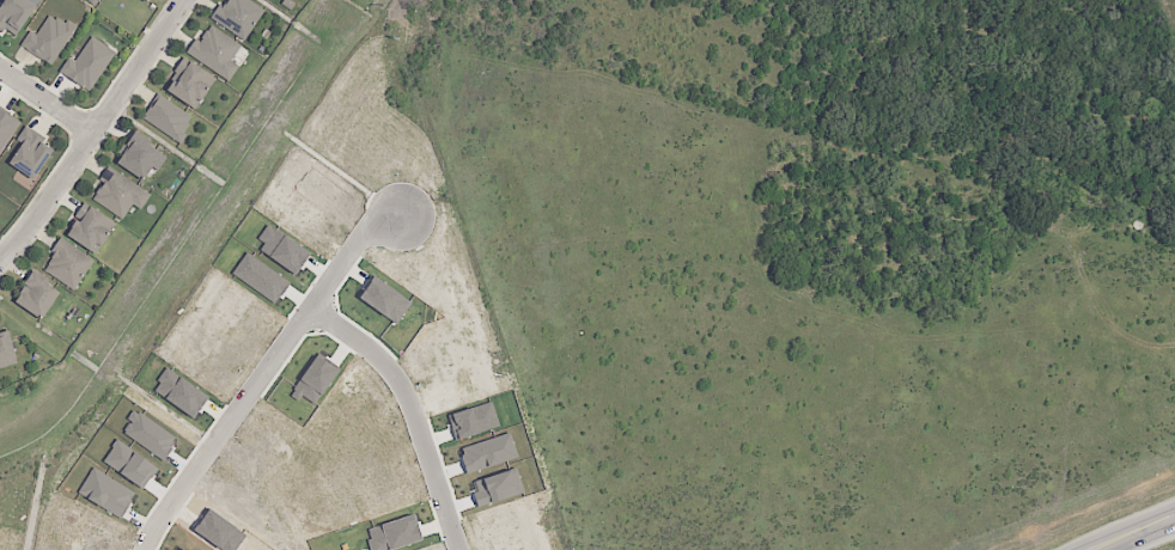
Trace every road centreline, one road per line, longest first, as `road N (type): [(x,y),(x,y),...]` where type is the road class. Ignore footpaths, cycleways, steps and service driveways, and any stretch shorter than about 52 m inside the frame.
road 1 (residential): [(396,216),(352,245),(162,506),(139,549)]
road 2 (residential): [(0,265),(187,0)]
road 3 (residential): [(305,308),(400,390),(458,549)]

